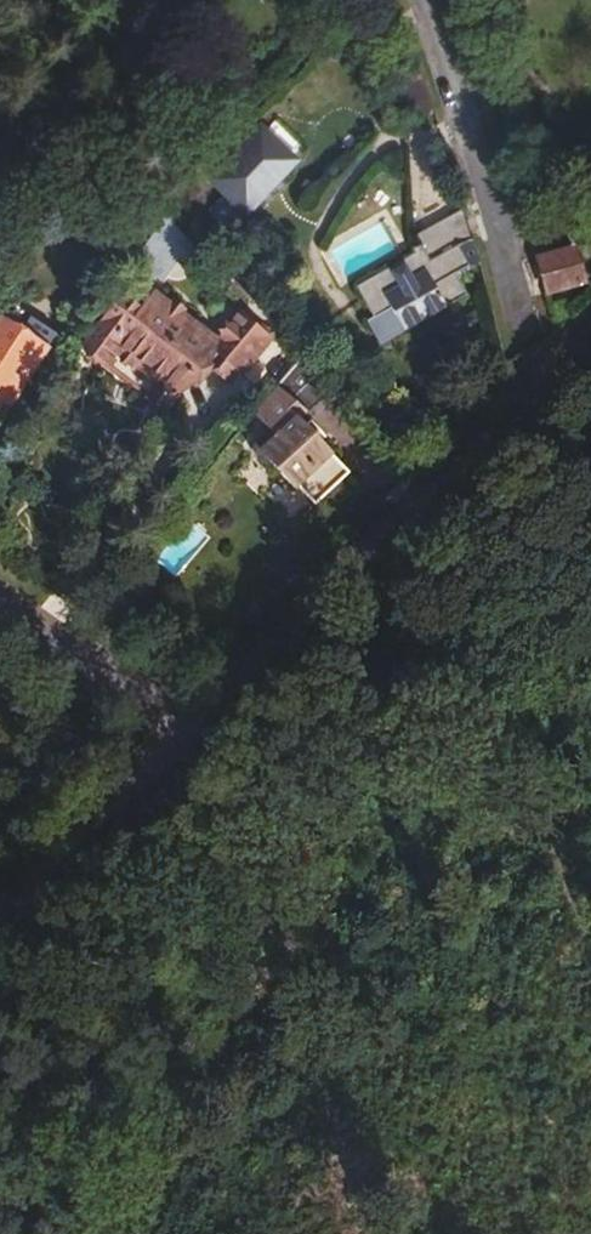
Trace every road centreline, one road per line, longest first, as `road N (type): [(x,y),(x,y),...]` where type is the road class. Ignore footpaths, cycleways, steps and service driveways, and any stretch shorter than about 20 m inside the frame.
road 1 (track): [(590,934),(516,755),(386,518)]
road 2 (residential): [(426,0),(537,366)]
road 3 (residential): [(386,518),(175,716)]
road 4 (residential): [(175,716),(0,897)]
road 5 (residential): [(0,603),(175,716)]

